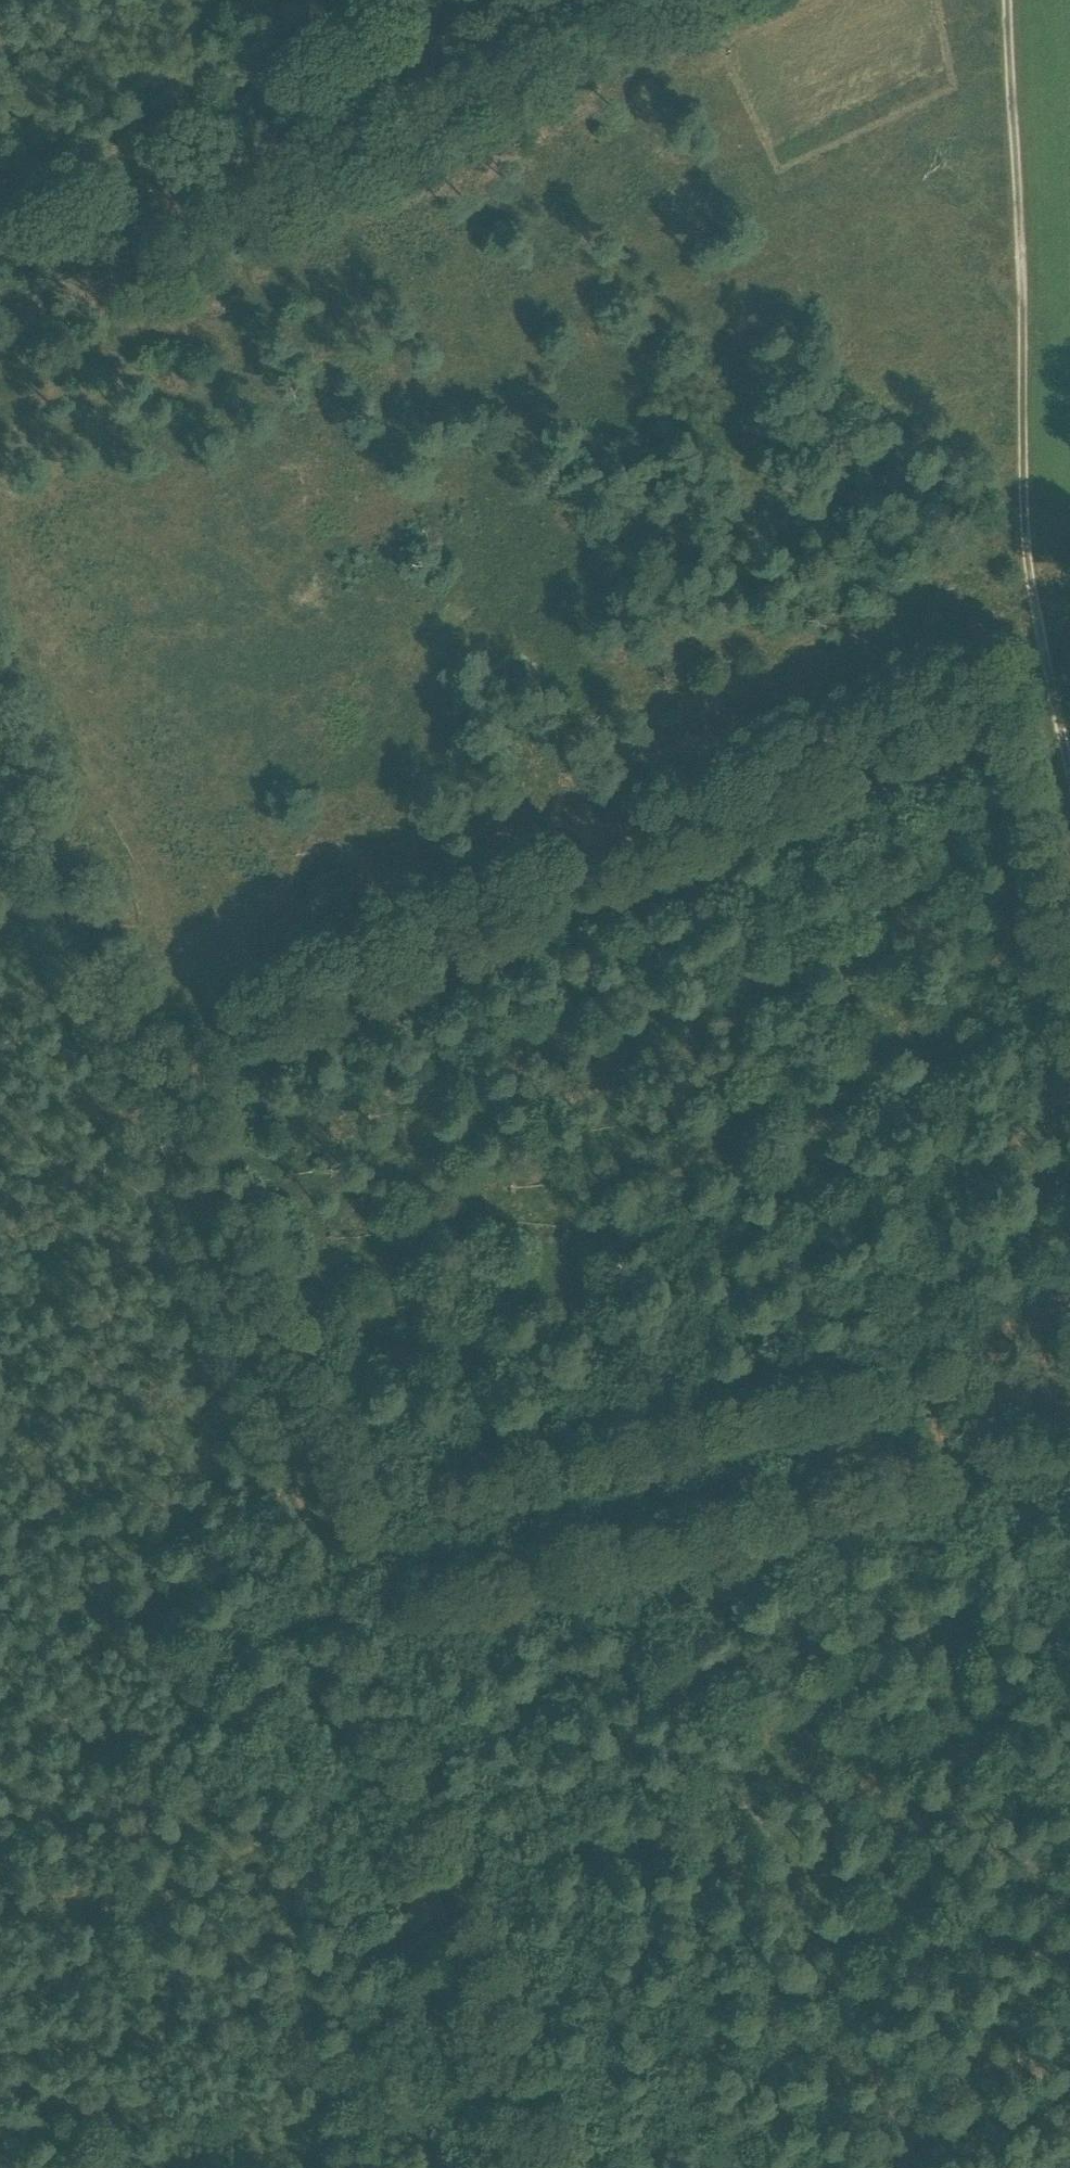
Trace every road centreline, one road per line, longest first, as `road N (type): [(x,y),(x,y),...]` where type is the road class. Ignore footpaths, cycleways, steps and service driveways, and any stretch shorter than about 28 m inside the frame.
road 1 (track): [(576,2167),(23,768)]
road 2 (track): [(138,1050),(1069,639)]
road 3 (track): [(1069,691),(1029,532),(1015,0)]
road 4 (track): [(0,1986),(414,1766)]

